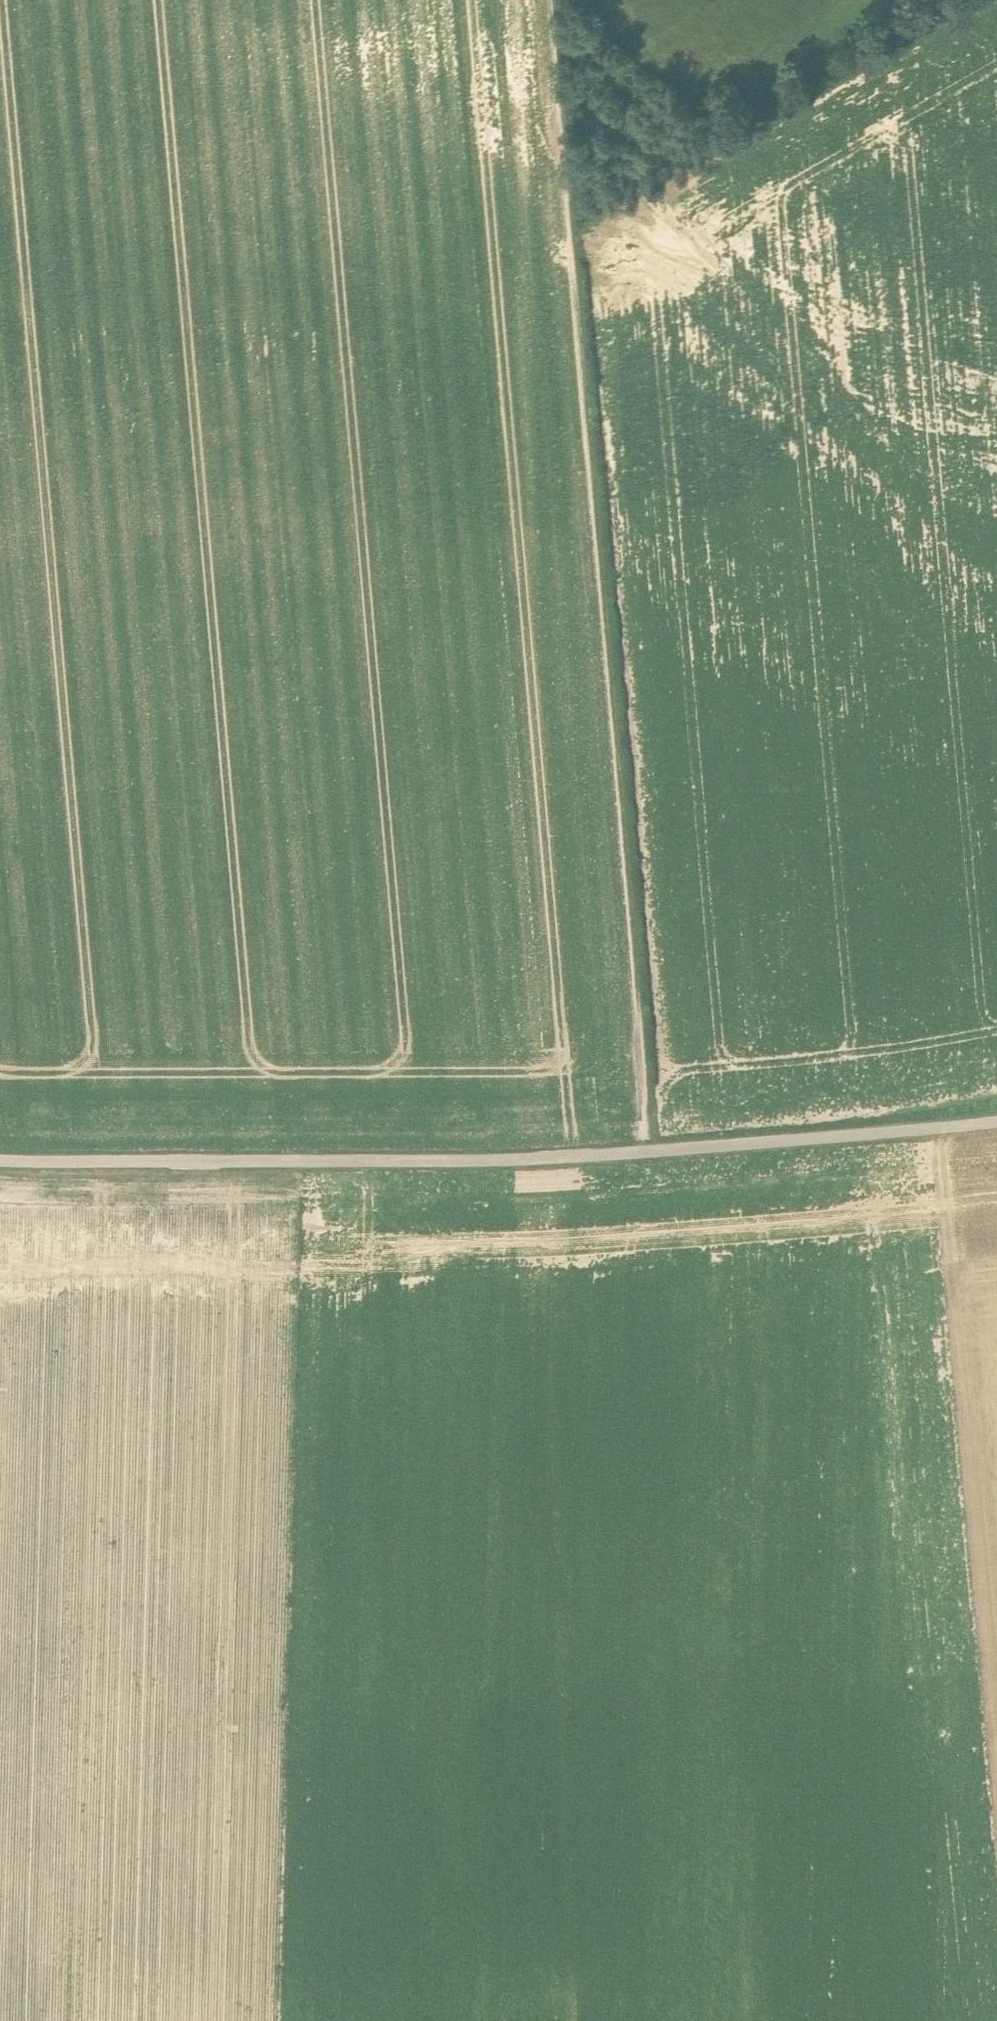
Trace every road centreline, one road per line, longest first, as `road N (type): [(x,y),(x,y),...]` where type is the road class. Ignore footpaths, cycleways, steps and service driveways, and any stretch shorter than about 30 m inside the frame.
road 1 (unclassified): [(0,1161),(544,1159),(996,1121)]

